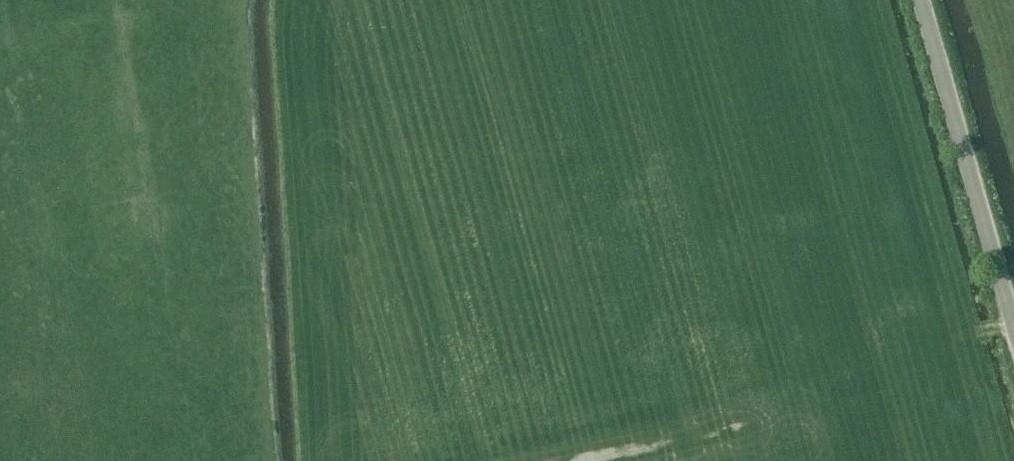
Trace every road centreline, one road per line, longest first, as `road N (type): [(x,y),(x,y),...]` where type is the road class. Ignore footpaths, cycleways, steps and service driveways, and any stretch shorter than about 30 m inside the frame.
road 1 (unclassified): [(1013,331),(920,0)]

